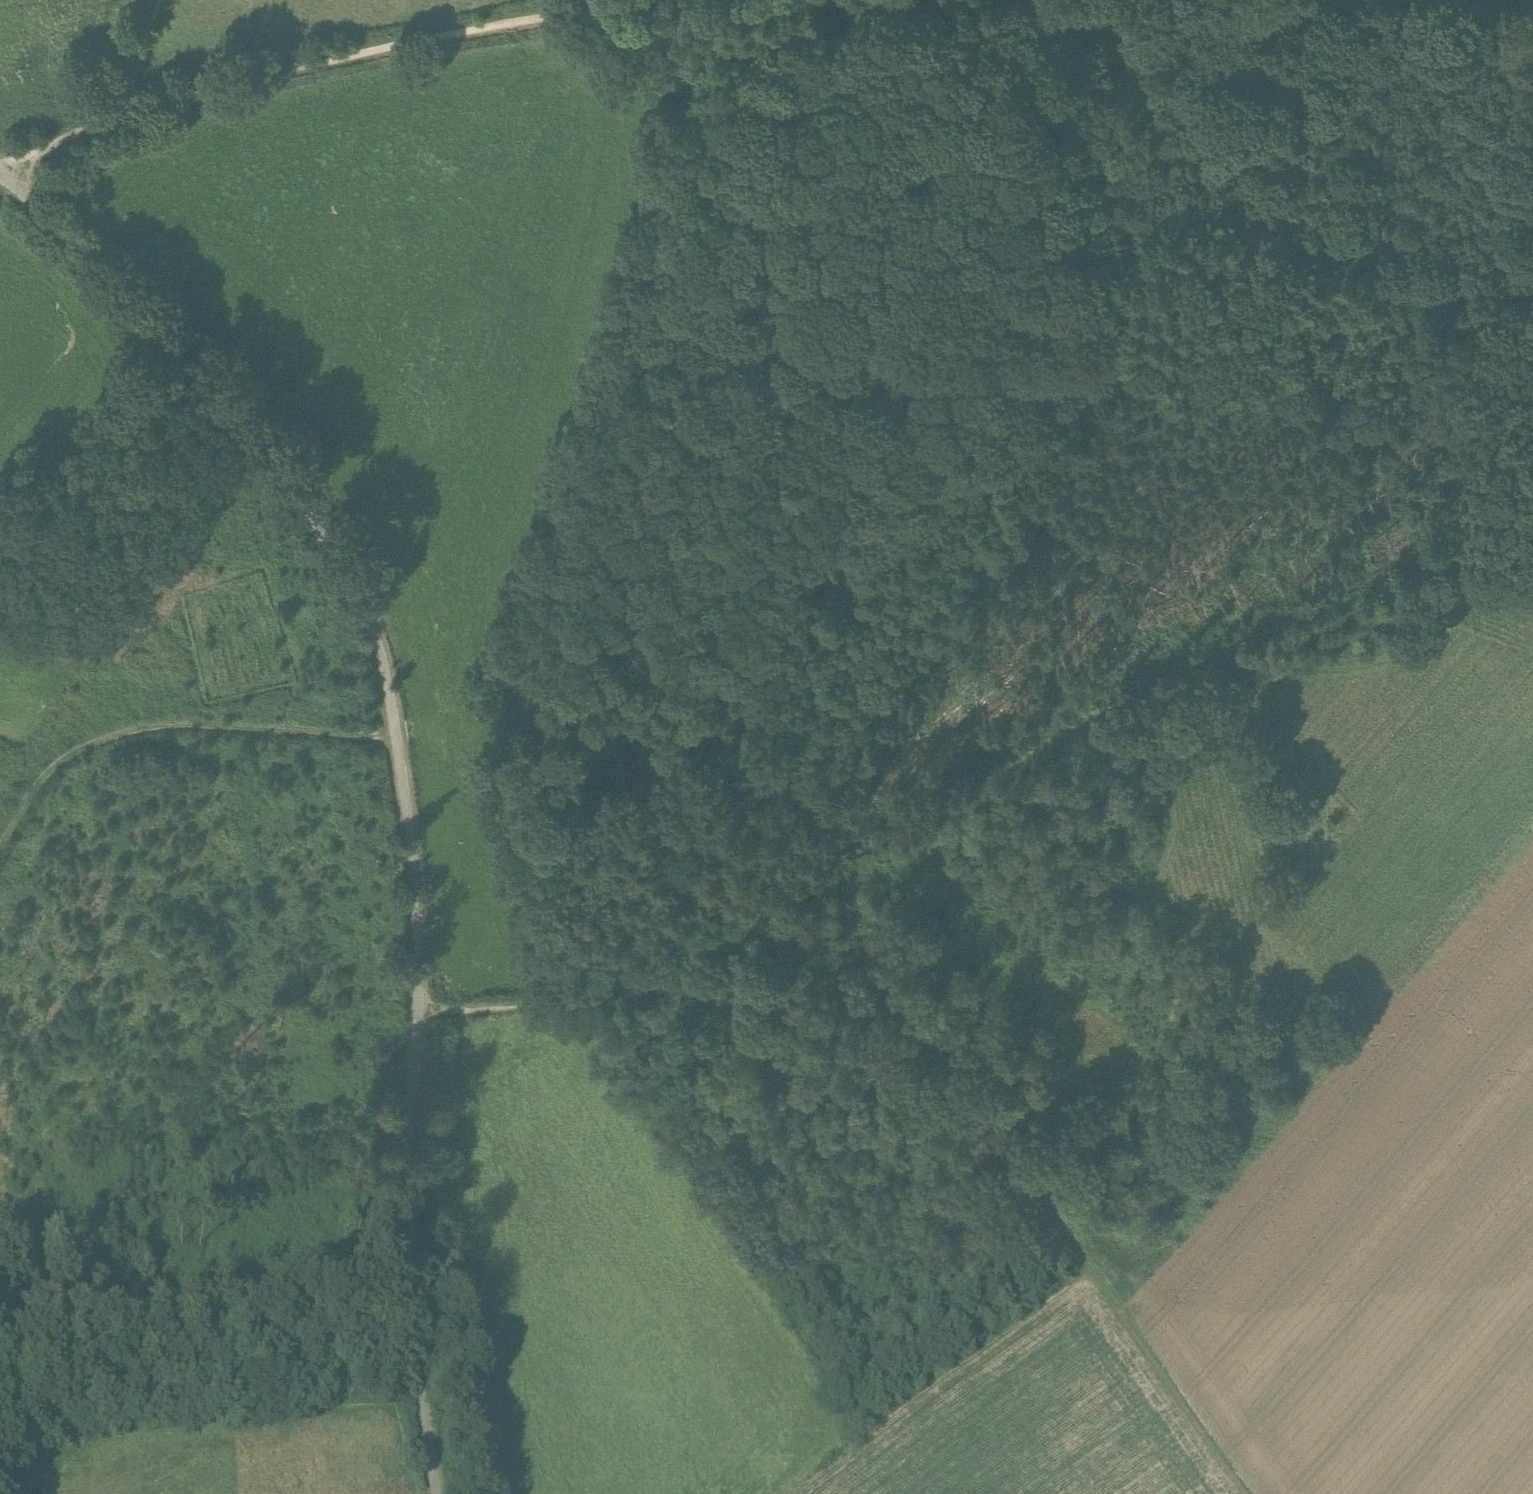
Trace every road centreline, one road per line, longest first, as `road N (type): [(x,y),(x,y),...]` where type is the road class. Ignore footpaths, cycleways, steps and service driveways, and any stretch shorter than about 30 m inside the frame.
road 1 (track): [(7,169),(61,244),(241,425),(314,521),(382,660),(430,866),(430,1023),(408,1312),(416,1399),(445,1493)]
road 2 (track): [(1532,573),(1400,594),(1105,704),(978,794),(694,918),(569,1001),(430,1023)]
road 3 (track): [(1260,1493),(1111,1282),(799,874)]
road 4 (track): [(121,112),(656,0)]
road 5 (track): [(7,169),(121,112)]

